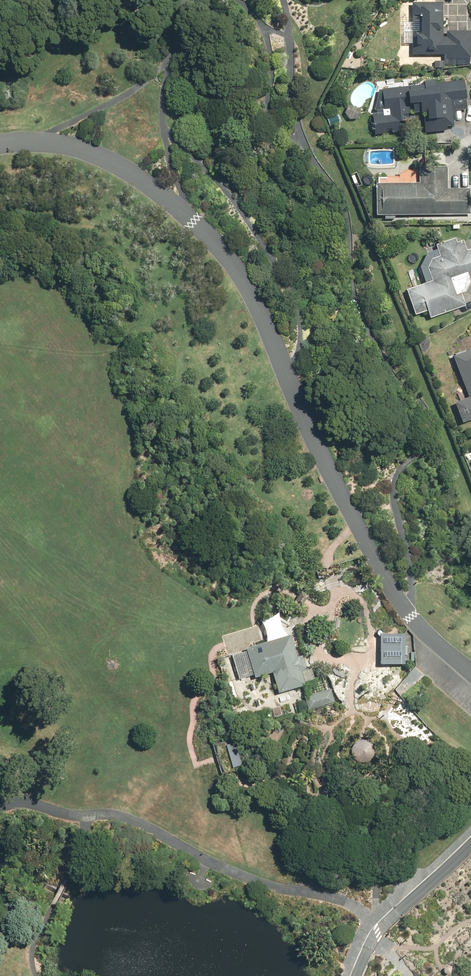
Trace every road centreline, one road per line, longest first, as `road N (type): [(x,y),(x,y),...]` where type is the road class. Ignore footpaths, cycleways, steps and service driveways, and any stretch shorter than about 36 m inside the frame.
road 1 (residential): [(355,975),(392,913),(470,843)]

